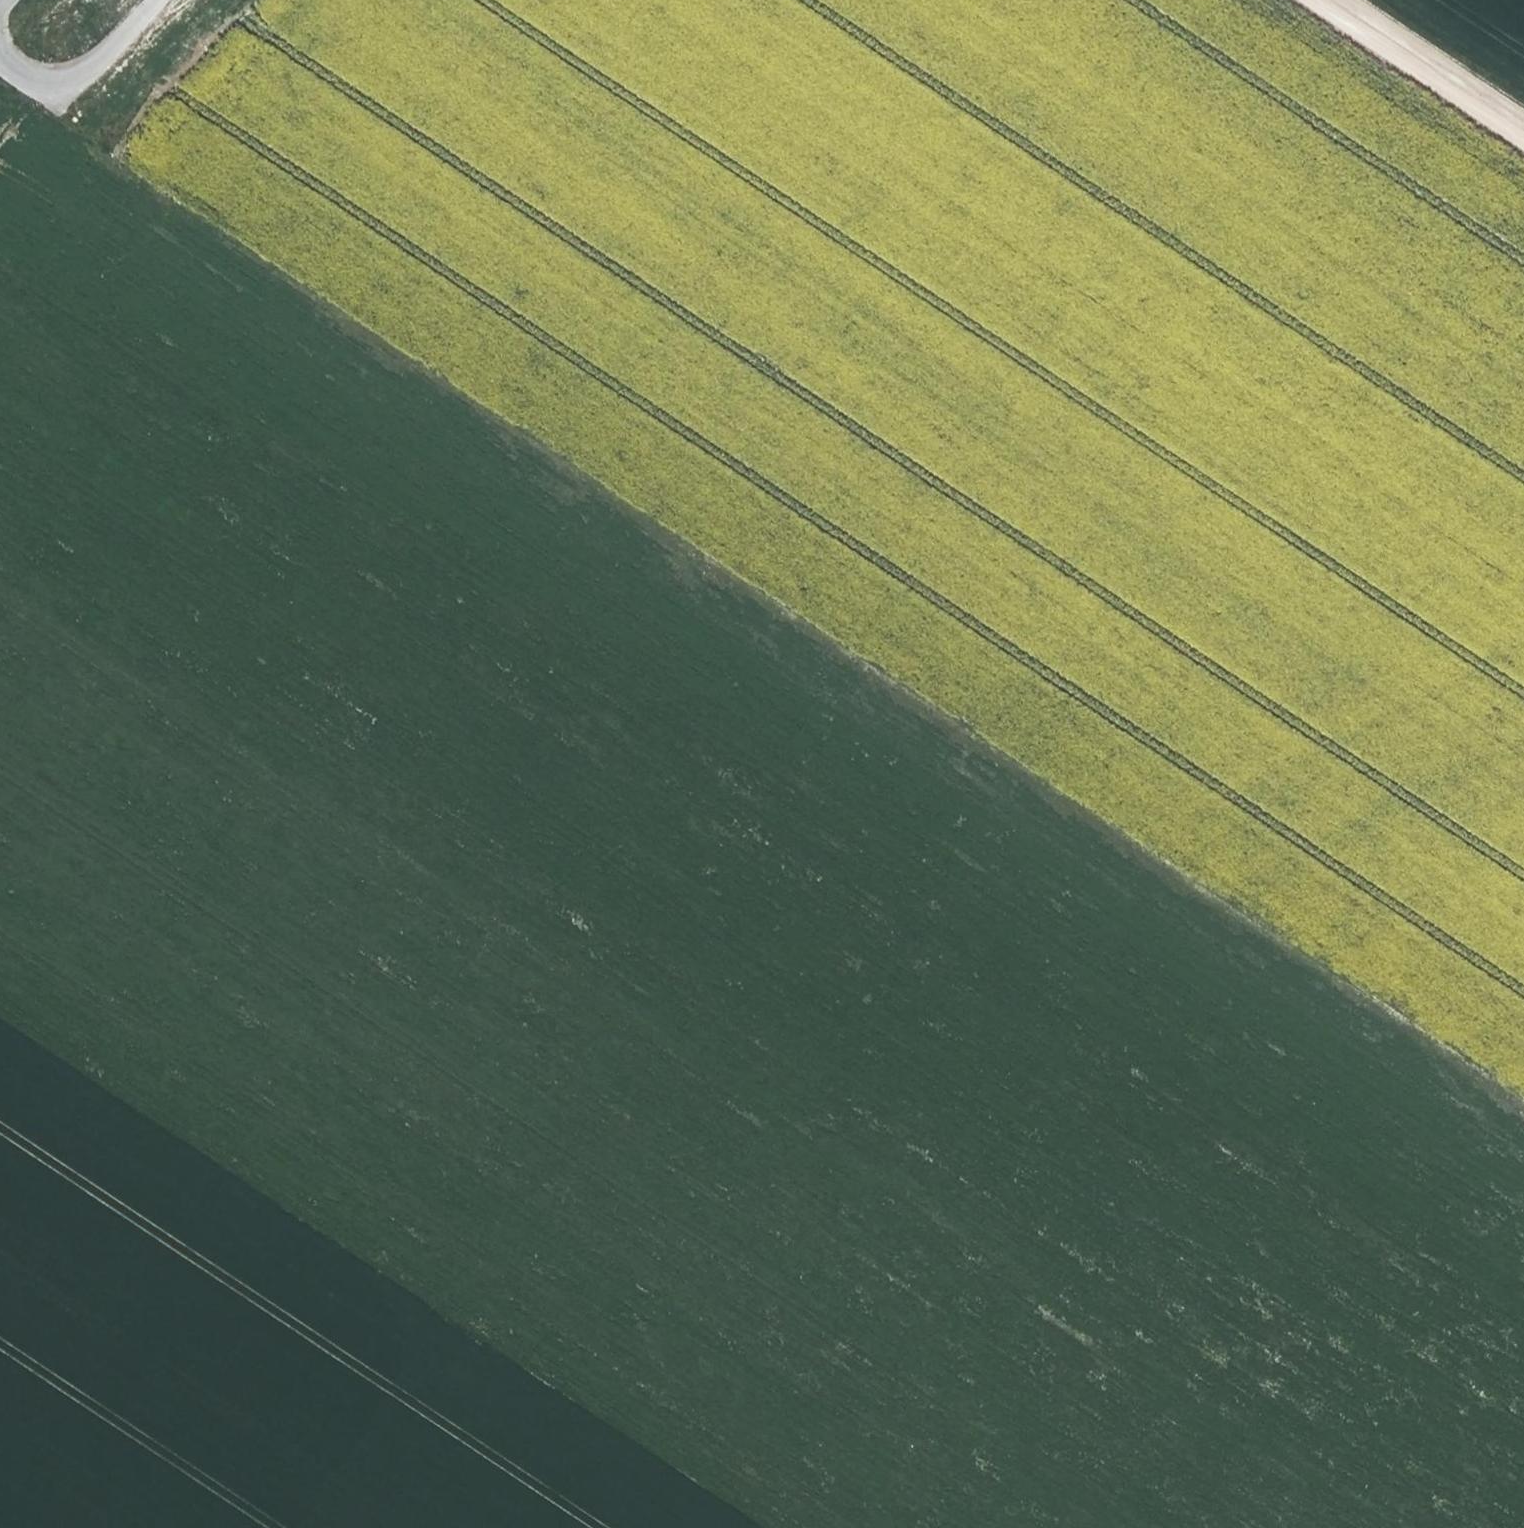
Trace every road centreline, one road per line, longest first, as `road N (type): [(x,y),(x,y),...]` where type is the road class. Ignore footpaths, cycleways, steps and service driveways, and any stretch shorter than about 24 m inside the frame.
road 1 (track): [(1523,128),(1332,0)]
road 2 (track): [(0,54),(39,81),(72,84),(152,0)]

